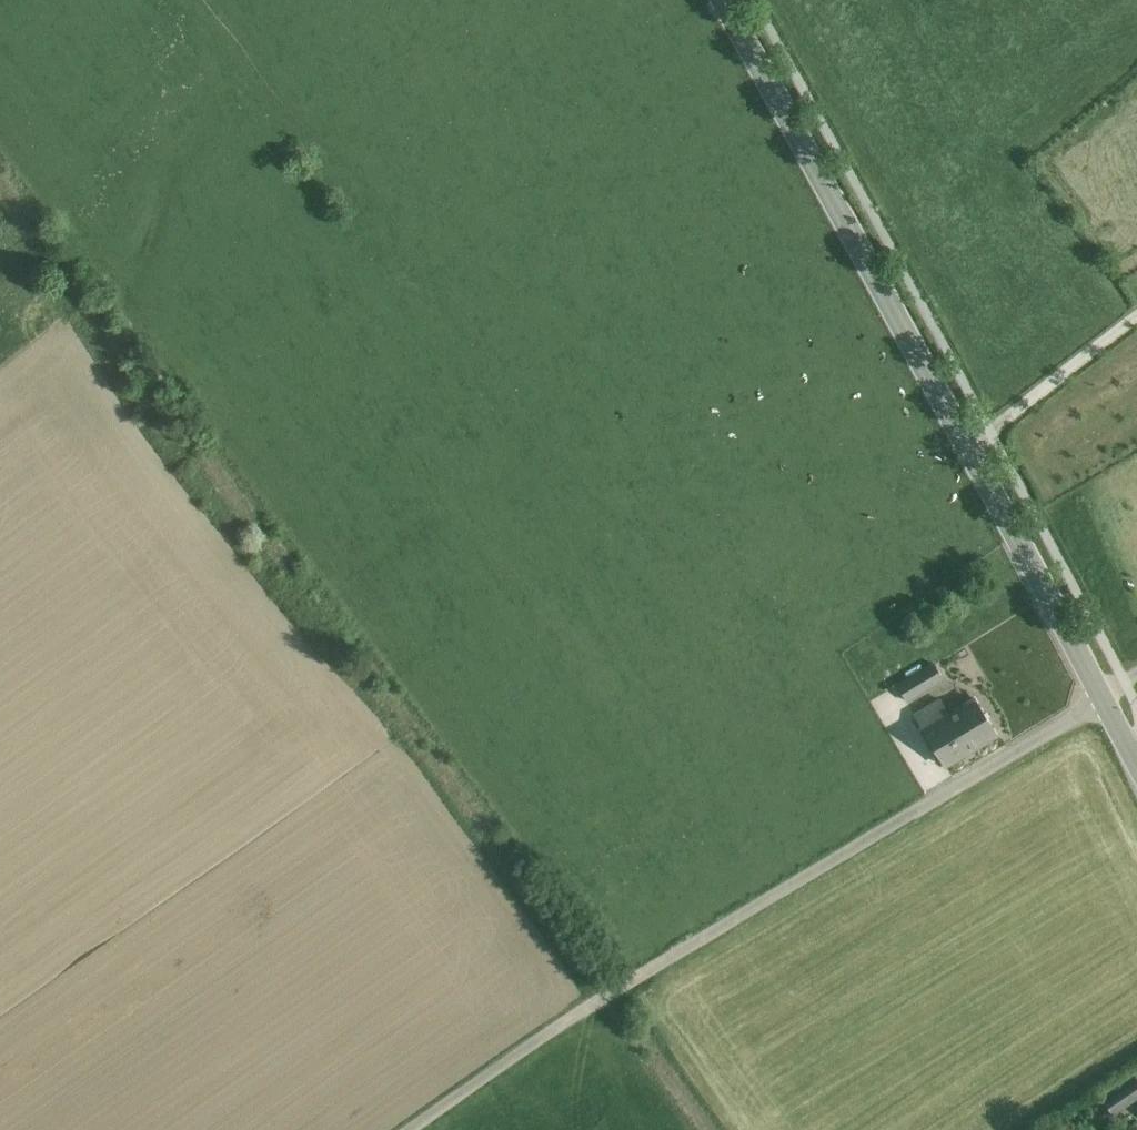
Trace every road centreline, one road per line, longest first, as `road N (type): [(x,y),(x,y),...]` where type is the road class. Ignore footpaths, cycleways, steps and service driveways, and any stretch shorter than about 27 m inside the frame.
road 1 (tertiary): [(721,0),(1136,759)]

